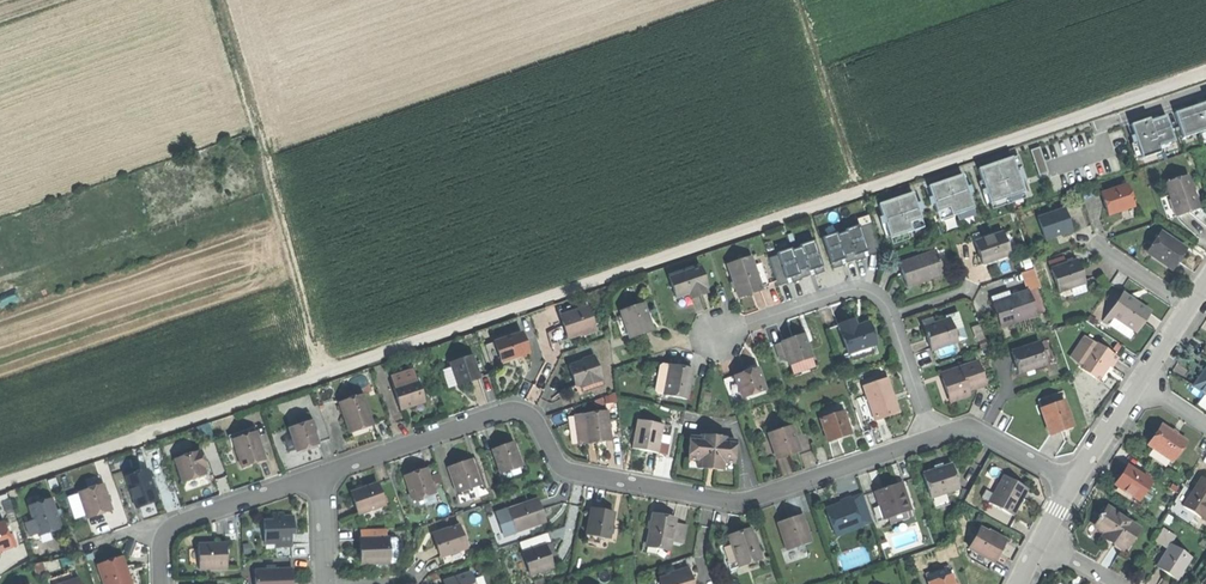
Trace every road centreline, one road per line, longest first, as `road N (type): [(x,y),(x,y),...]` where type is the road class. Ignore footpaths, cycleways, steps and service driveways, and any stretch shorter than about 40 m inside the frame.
road 1 (track): [(1205,73),(0,486)]
road 2 (residential): [(932,437),(742,503),(561,471),(536,420),(510,409),(317,475)]
road 3 (track): [(218,0),(321,377)]
road 4 (residential): [(932,437),(893,315),(874,290),(852,288),(697,344)]
road 5 (residential): [(317,475),(173,523),(161,536),(161,583)]
road 6 (track): [(807,0),(864,191)]
road 7 (residential): [(1071,485),(976,429),(932,437)]
road 8 (residential): [(1071,485),(1141,381)]

